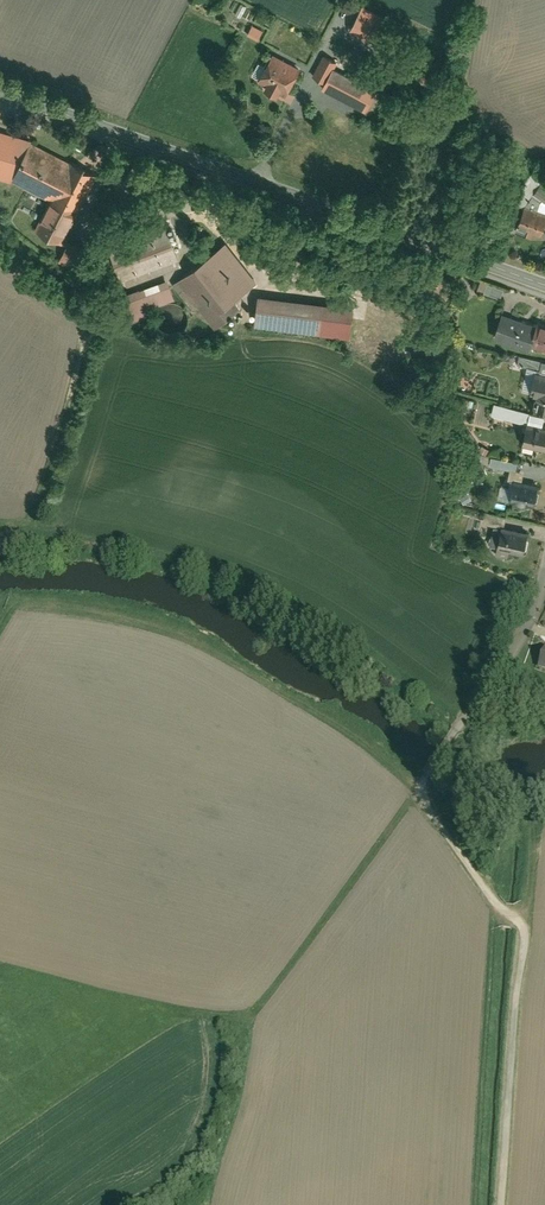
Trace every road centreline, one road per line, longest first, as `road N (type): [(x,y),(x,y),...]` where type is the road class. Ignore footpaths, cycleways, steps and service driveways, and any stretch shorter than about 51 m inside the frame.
road 1 (tertiary): [(0,94),(544,284)]
road 2 (unclassified): [(431,767),(420,785),(428,809),(522,924),(501,1204)]
road 3 (residential): [(544,570),(526,631),(431,767)]
road 4 (track): [(522,924),(537,790),(544,791)]

